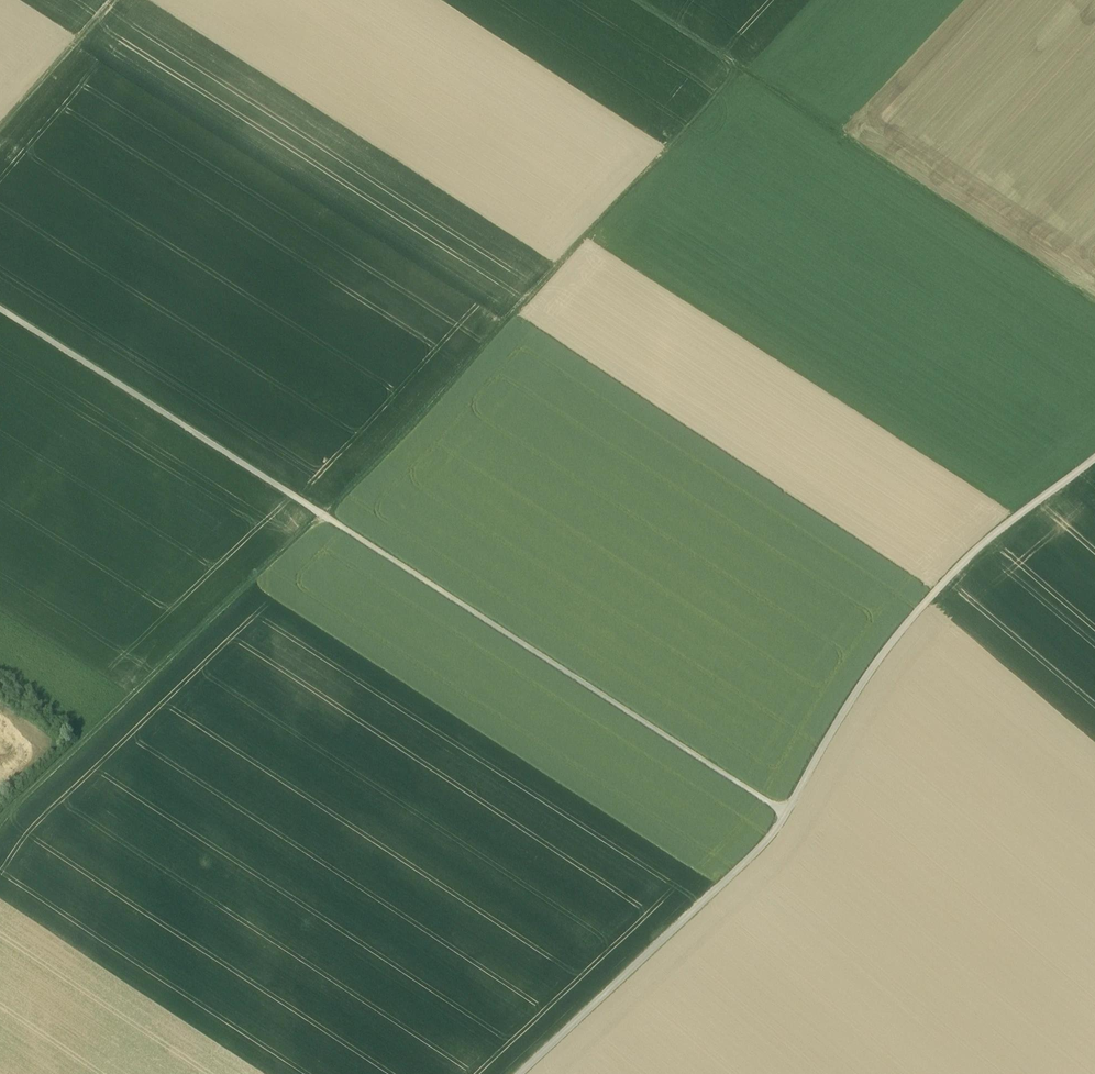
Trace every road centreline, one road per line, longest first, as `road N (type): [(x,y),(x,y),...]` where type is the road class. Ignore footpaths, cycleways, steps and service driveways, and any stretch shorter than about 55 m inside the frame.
road 1 (track): [(0,820),(323,516),(741,71)]
road 2 (track): [(786,813),(0,308)]
road 3 (track): [(1094,458),(977,546),(878,659),(772,836),(522,1073)]
road 4 (track): [(1094,304),(632,0)]
road 5 (track): [(112,0),(0,127)]

